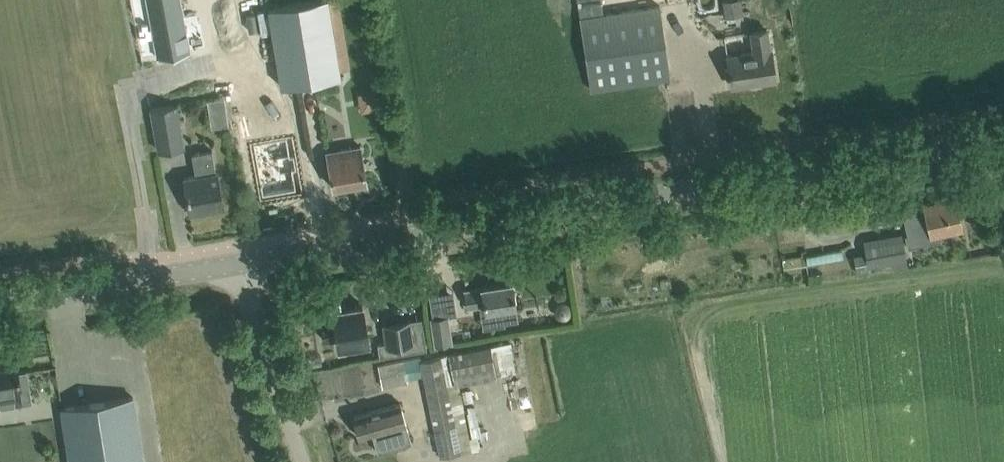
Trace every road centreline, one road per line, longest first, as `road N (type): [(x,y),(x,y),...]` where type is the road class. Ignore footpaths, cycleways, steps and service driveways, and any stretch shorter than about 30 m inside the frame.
road 1 (unclassified): [(239,263),(1003,140)]
road 2 (unclassified): [(0,302),(239,263)]
road 3 (unclassified): [(302,461),(239,263)]

